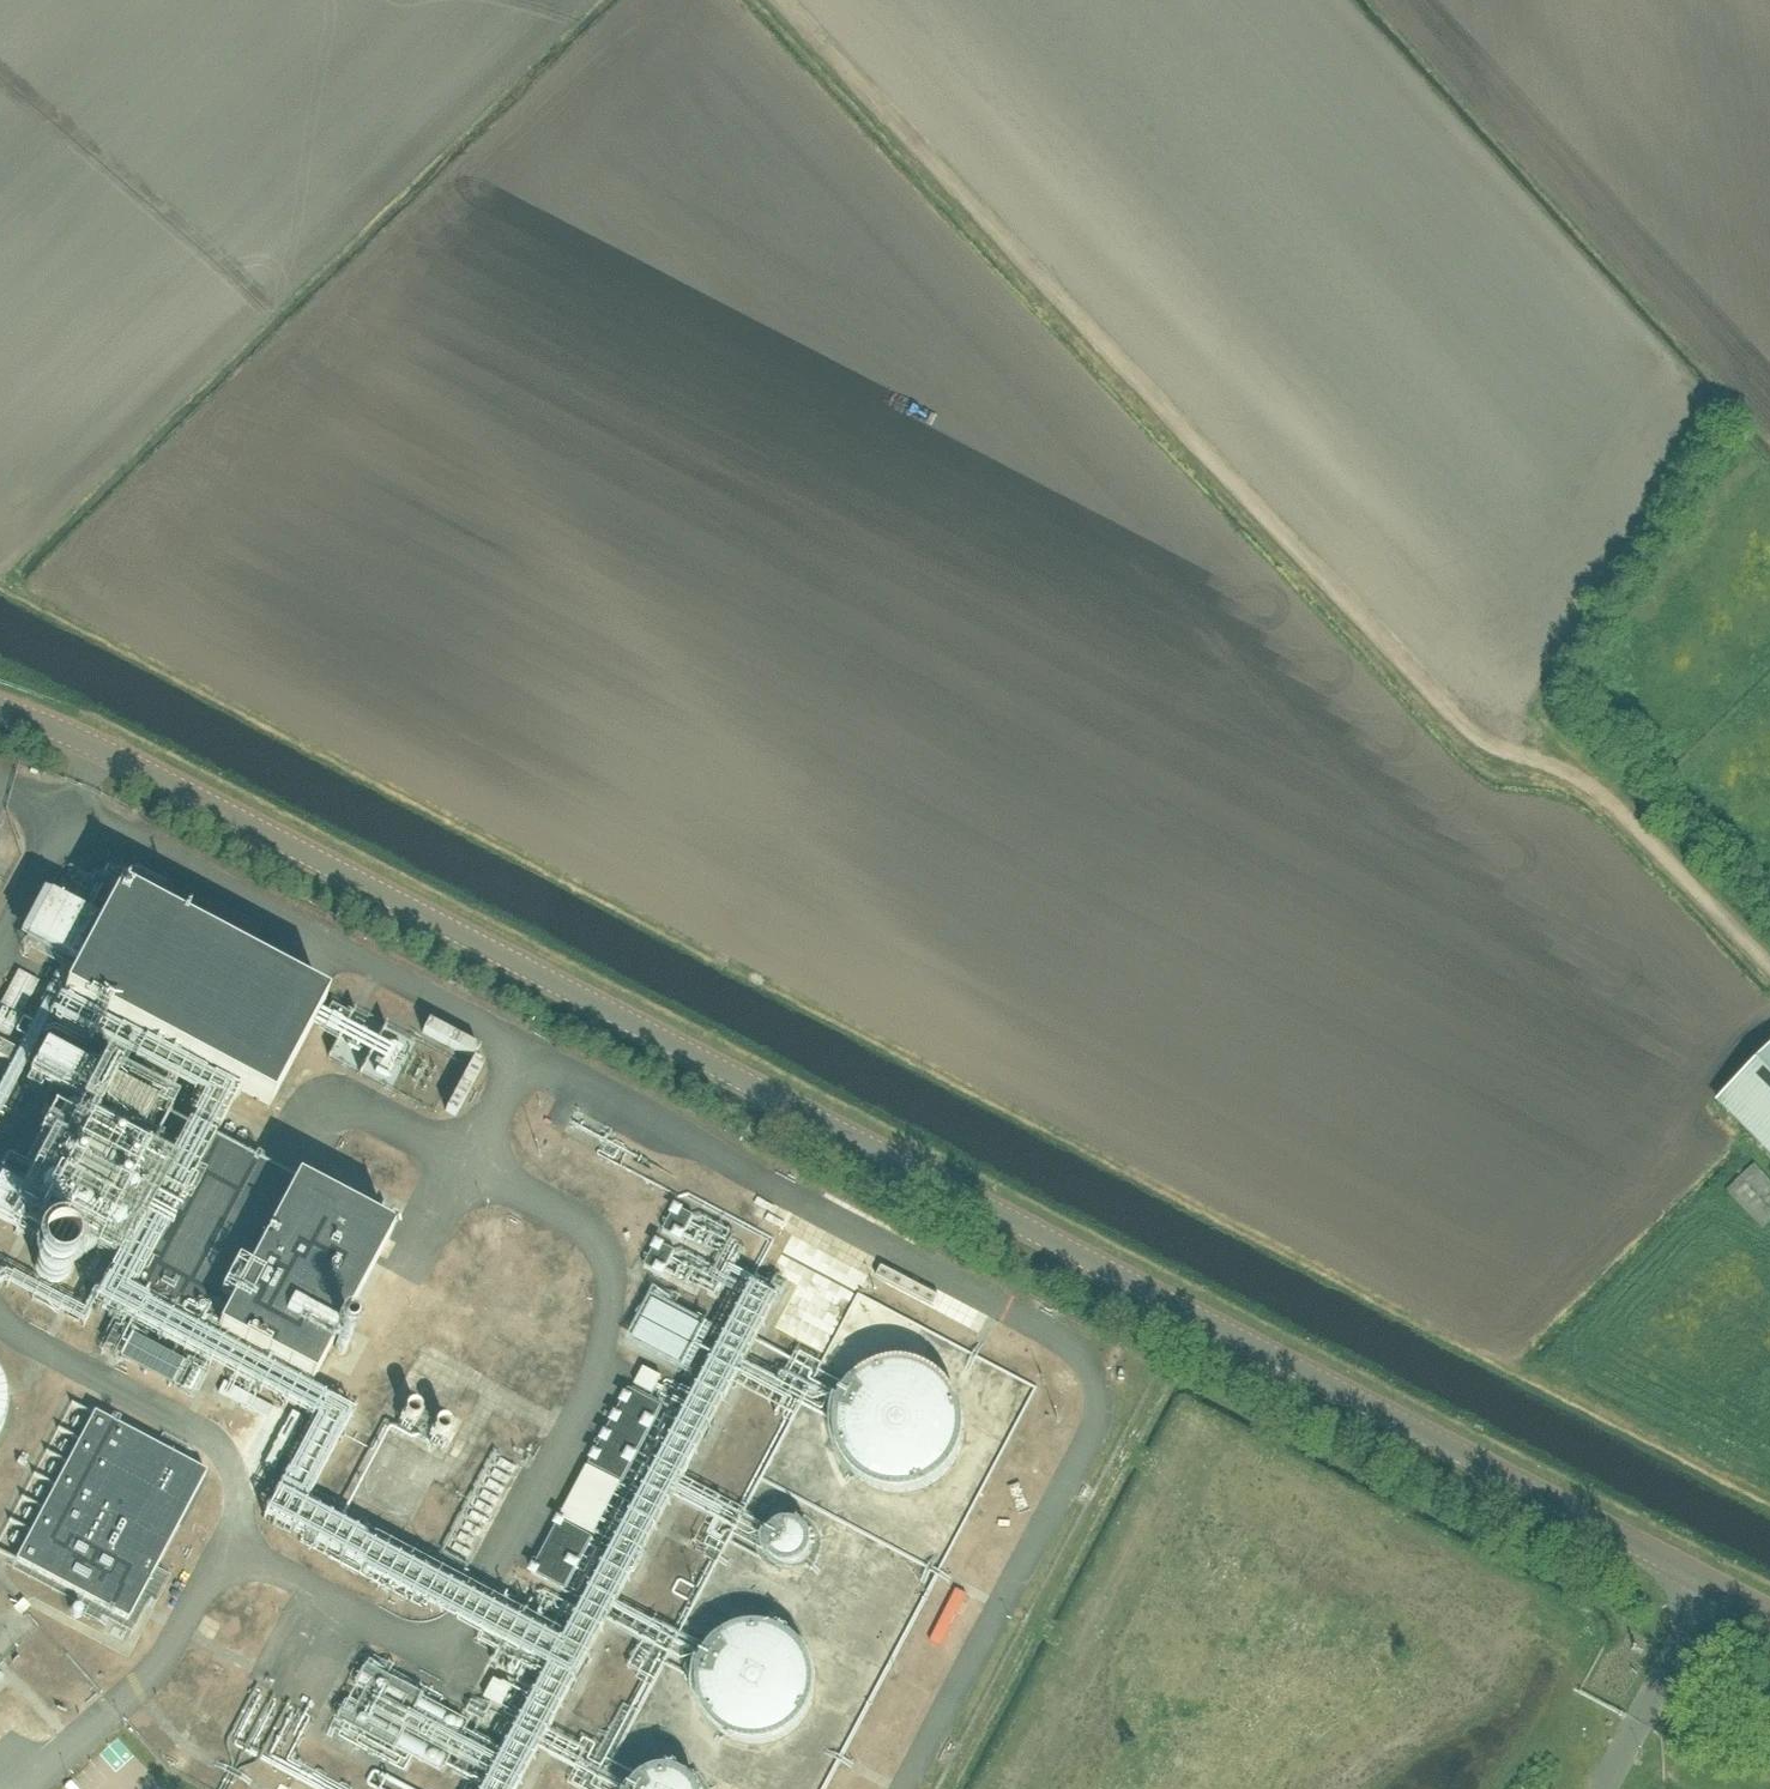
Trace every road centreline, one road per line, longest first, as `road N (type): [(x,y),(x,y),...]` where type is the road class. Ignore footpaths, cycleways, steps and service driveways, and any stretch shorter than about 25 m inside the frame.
road 1 (unclassified): [(0,708),(100,749),(1769,1616)]

